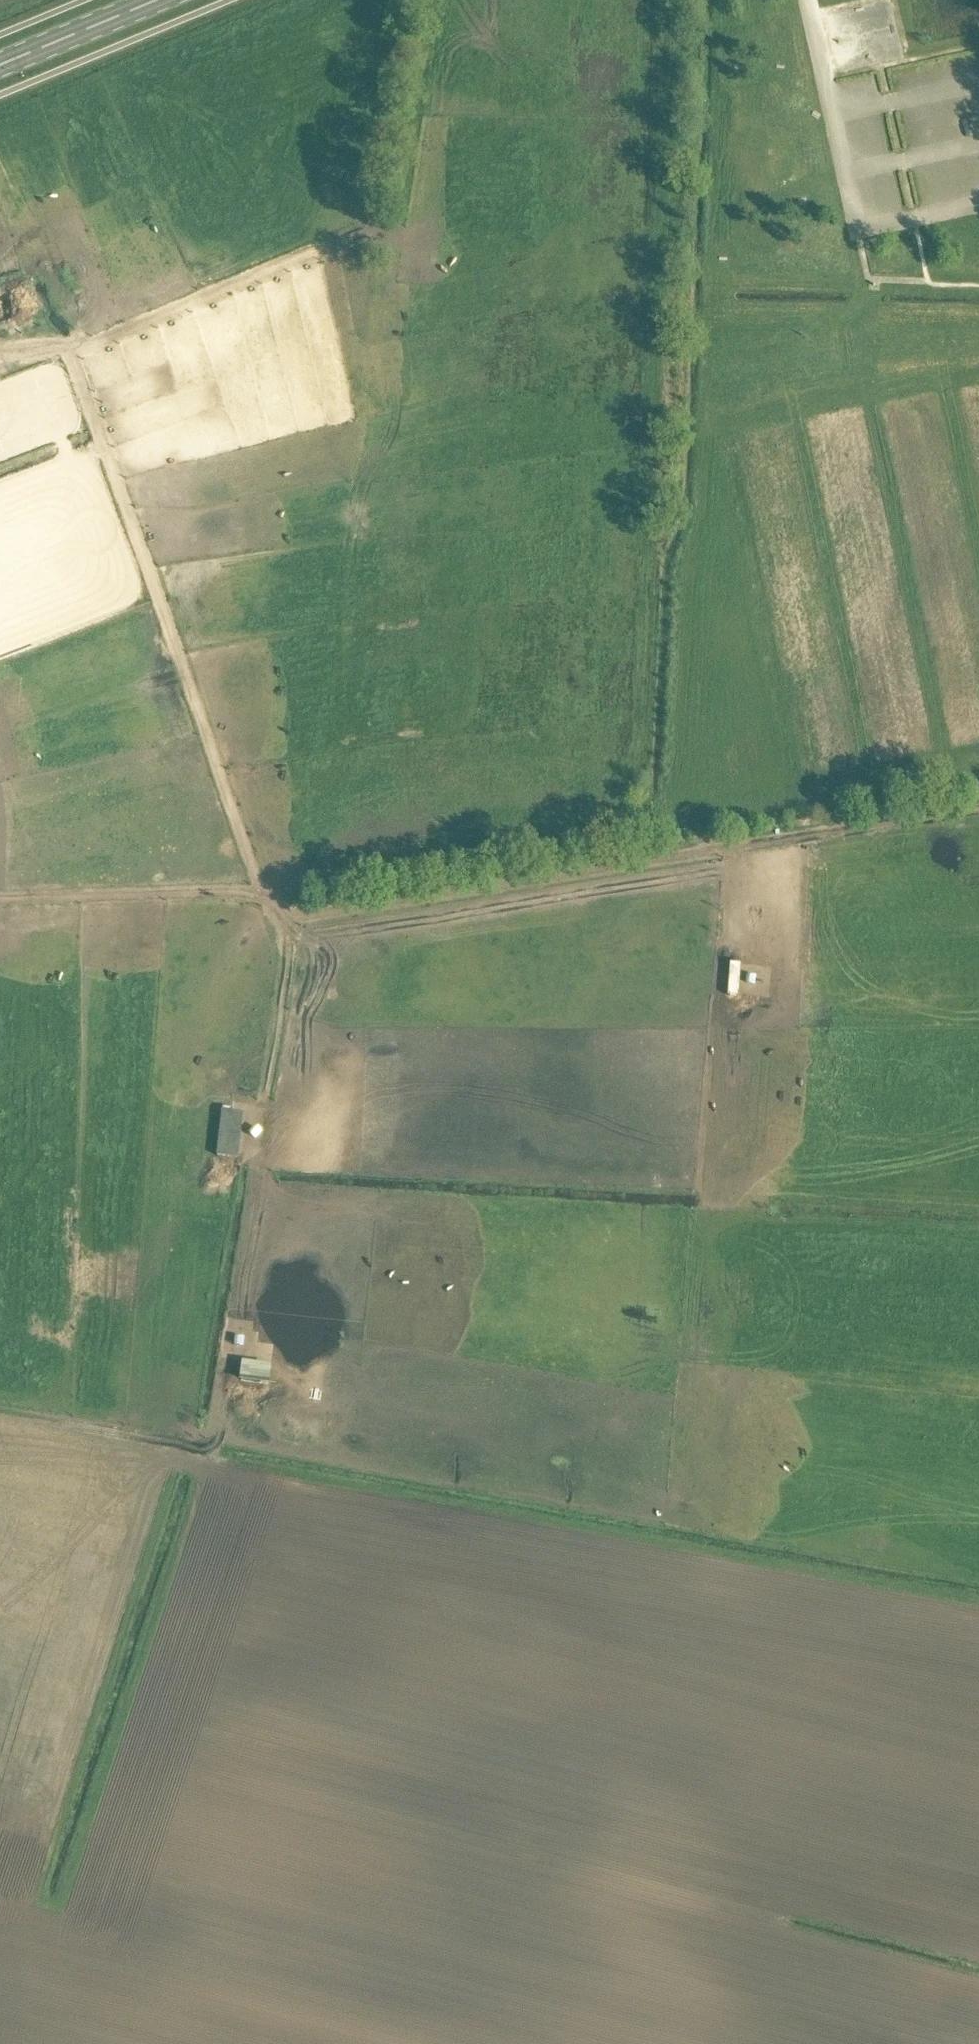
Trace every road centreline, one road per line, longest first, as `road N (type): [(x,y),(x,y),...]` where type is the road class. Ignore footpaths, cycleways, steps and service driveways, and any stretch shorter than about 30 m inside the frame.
road 1 (track): [(83,1851),(216,1450),(291,934),(264,901),(70,356),(62,350),(8,367)]
road 2 (primary): [(0,65),(157,0)]

